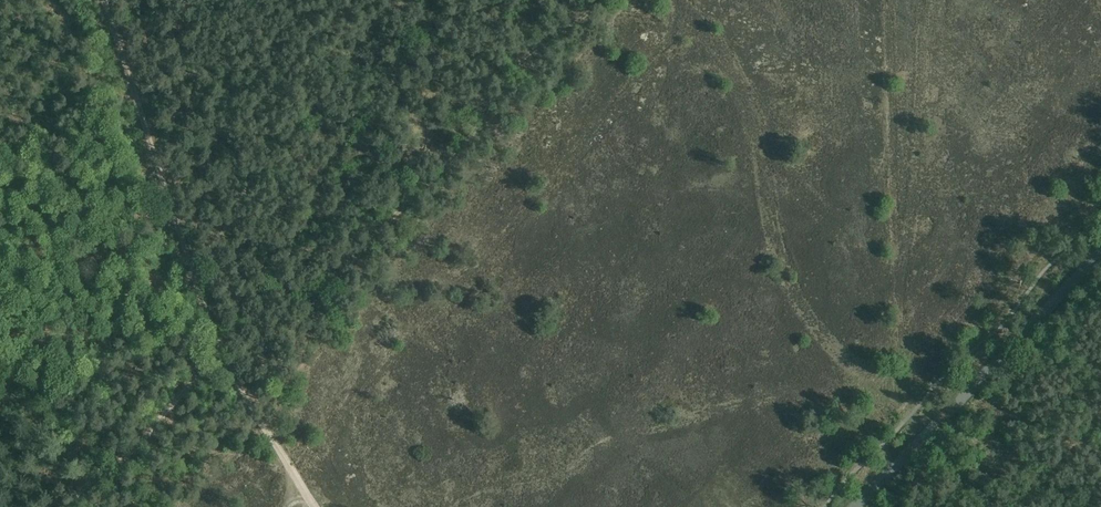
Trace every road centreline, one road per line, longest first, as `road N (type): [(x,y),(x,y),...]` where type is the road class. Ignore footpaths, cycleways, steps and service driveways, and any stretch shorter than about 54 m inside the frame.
road 1 (track): [(240,390),(471,137),(521,61),(602,0)]
road 2 (track): [(102,0),(221,360)]
road 3 (tertiary): [(855,506),(1100,252)]
road 4 (track): [(221,360),(132,453),(91,475),(0,380)]

